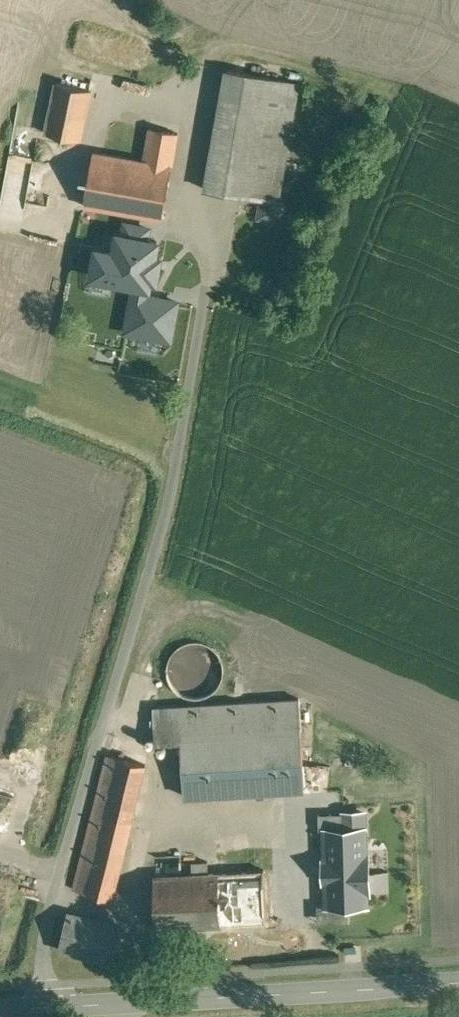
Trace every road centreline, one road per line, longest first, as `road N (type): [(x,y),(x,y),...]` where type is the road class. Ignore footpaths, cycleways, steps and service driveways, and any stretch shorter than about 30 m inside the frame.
road 1 (secondary): [(458,983),(0,1009)]

